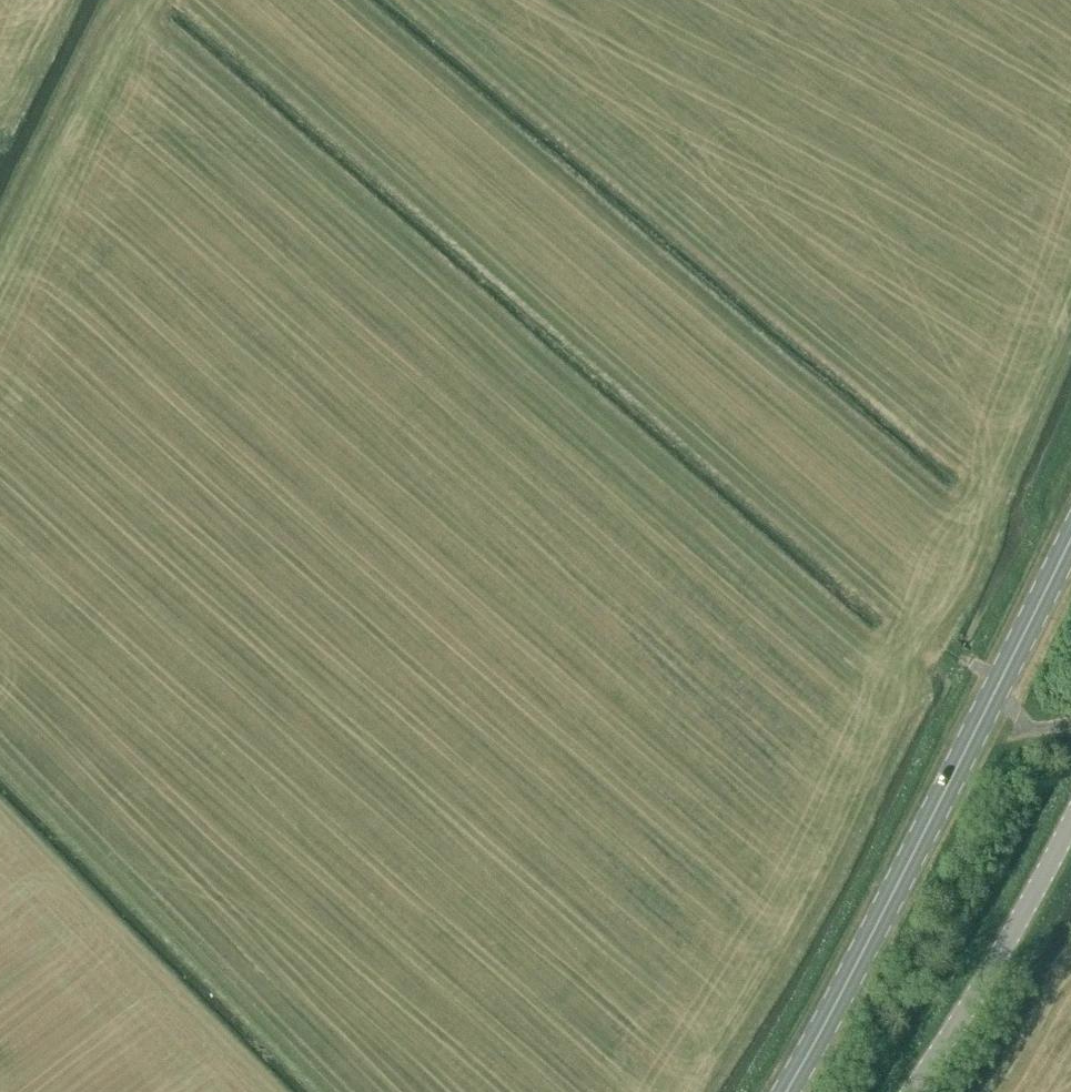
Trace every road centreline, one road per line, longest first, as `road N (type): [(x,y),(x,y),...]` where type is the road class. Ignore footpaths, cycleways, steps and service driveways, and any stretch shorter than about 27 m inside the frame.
road 1 (primary): [(785,1091),(1070,539)]
road 2 (unclassified): [(910,1091),(1070,819)]

